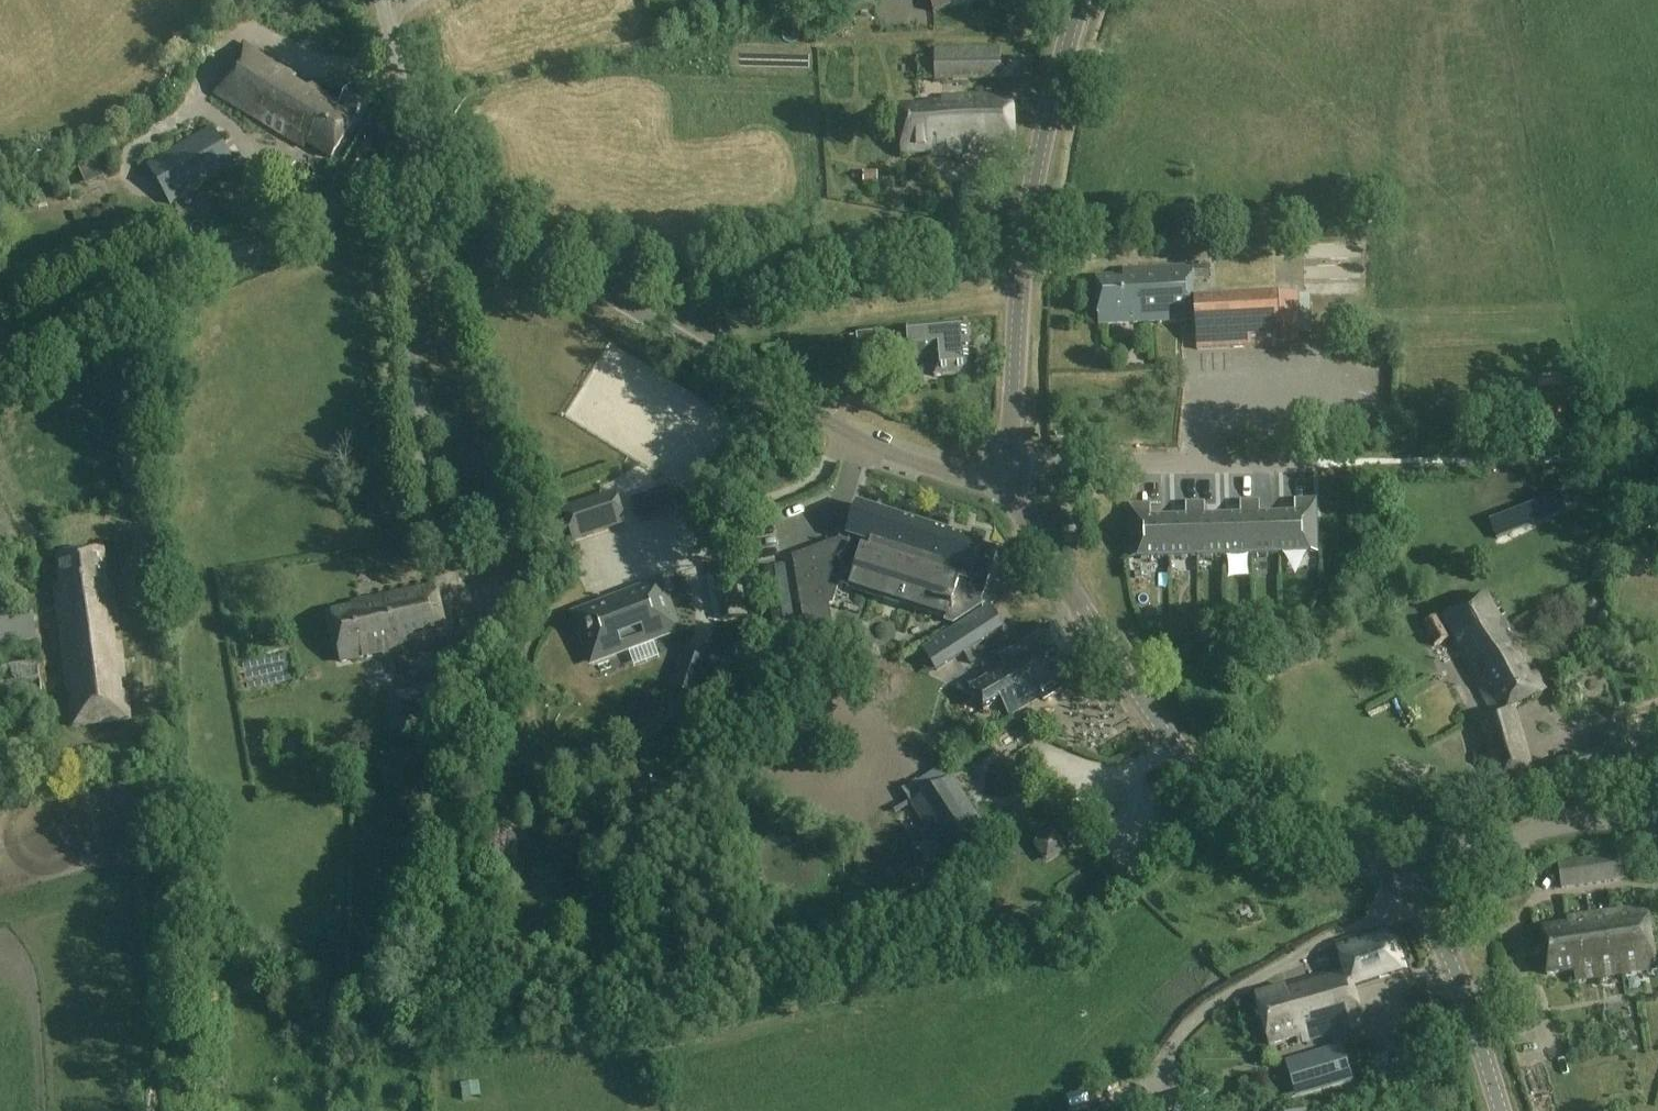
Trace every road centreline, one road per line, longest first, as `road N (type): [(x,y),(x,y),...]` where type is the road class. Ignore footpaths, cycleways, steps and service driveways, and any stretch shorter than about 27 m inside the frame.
road 1 (tertiary): [(1005,468),(963,475),(880,446),(454,201),(415,193)]
road 2 (tertiary): [(1399,886),(1190,759),(1080,610),(1020,512),(1005,468)]
road 3 (tertiary): [(1005,468),(1031,202),(1081,0)]
road 4 (tertiary): [(0,350),(352,201),(415,193)]
road 5 (residential): [(1005,468),(1306,460)]
road 6 (unclassified): [(1399,886),(1545,828),(1657,821)]
road 7 (tertiary): [(1502,1110),(1470,980),(1399,886)]
road 8 (unclassified): [(415,193),(412,128),(382,0)]

